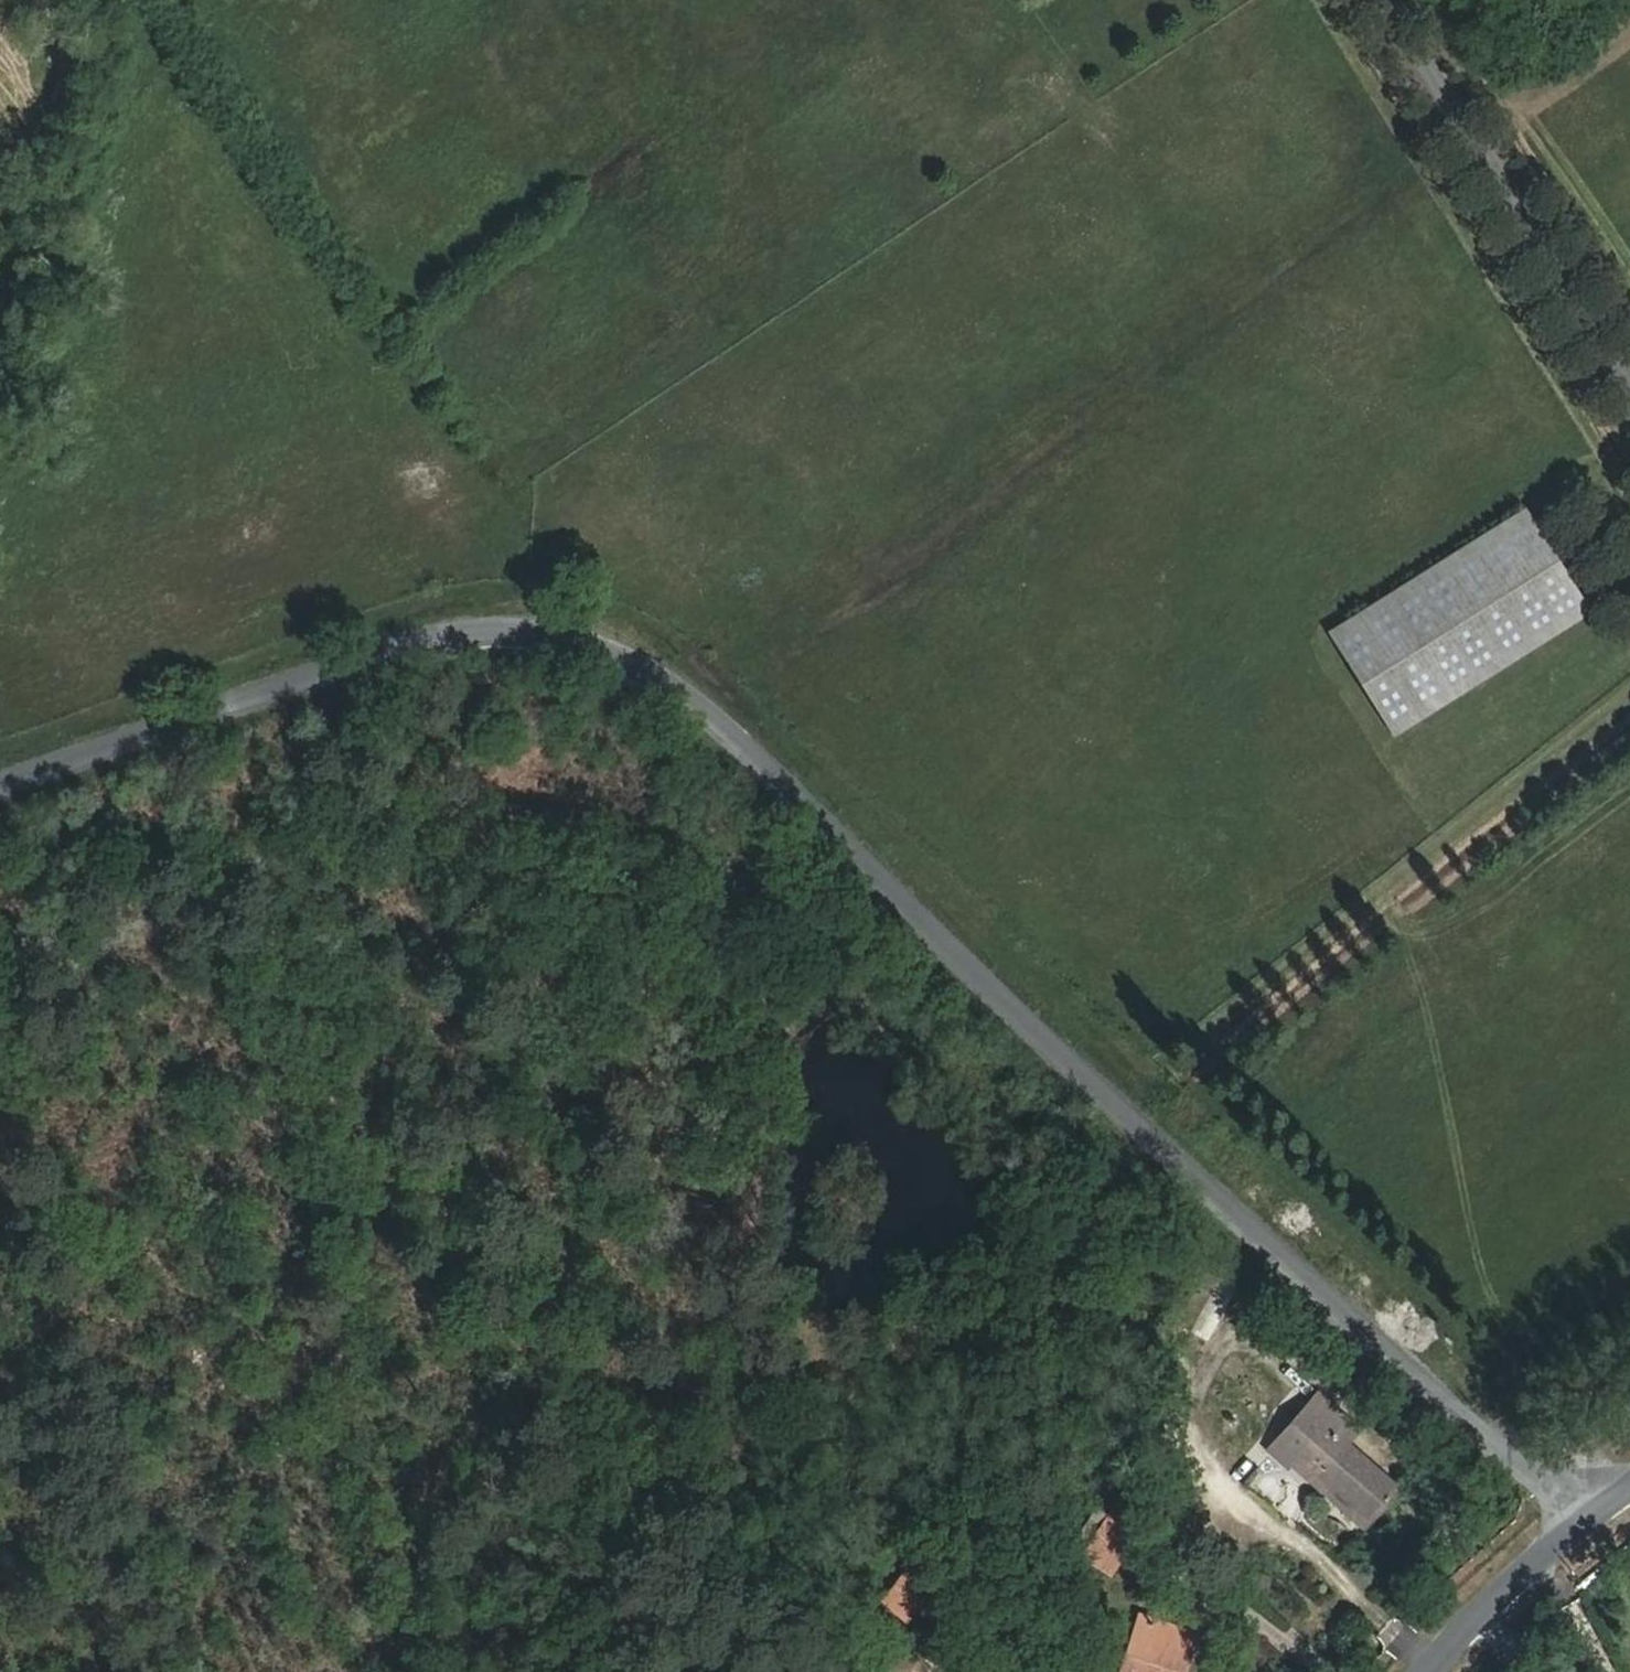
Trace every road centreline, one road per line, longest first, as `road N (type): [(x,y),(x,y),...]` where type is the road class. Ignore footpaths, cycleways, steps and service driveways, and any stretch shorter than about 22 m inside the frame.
road 1 (unclassified): [(1585,1520),(1318,1286),(680,685),(545,629),(414,649),(0,790)]
road 2 (tertiary): [(1431,1671),(1585,1520)]

